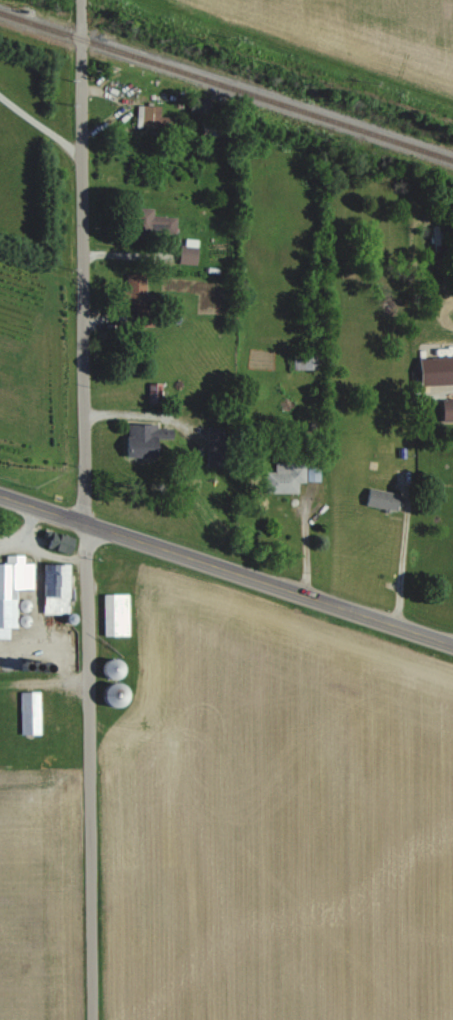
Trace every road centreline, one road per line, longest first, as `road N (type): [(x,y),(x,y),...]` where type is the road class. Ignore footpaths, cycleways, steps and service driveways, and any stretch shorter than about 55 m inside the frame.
road 1 (residential): [(91,1019),(81,0)]
road 2 (primary): [(452,643),(0,493)]

